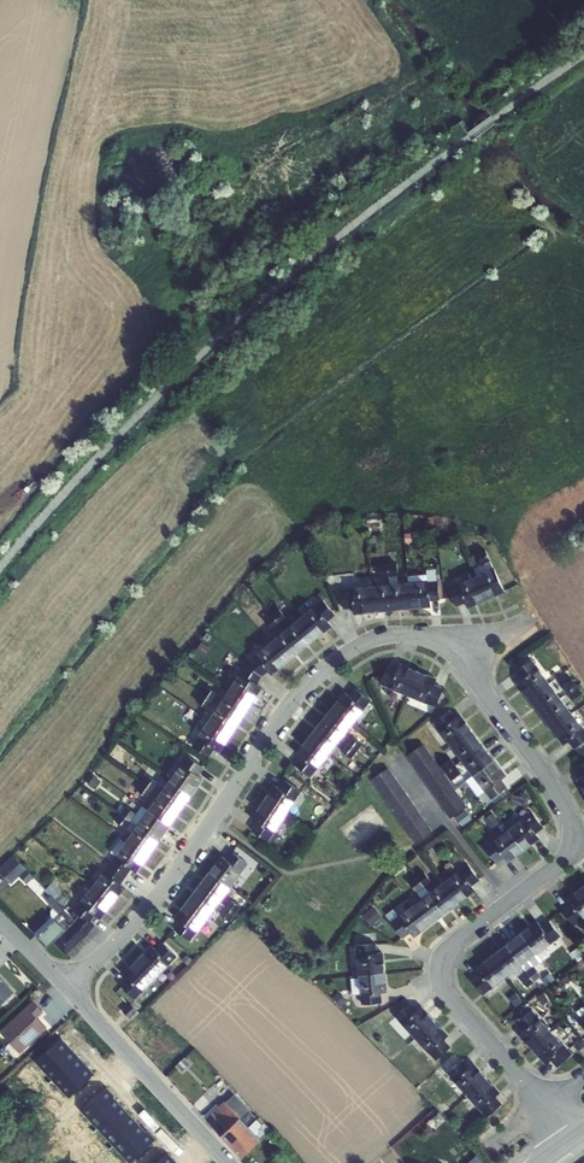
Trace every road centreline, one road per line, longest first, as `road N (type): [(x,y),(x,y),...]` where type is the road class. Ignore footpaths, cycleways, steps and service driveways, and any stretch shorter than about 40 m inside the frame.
road 1 (residential): [(546,1101),(452,999),(441,971),(450,947),(564,858),(572,825),(549,781),(441,635)]
road 2 (residential): [(62,985),(154,899),(311,683),(373,640),(441,635)]
road 3 (residential): [(62,985),(227,1162)]

